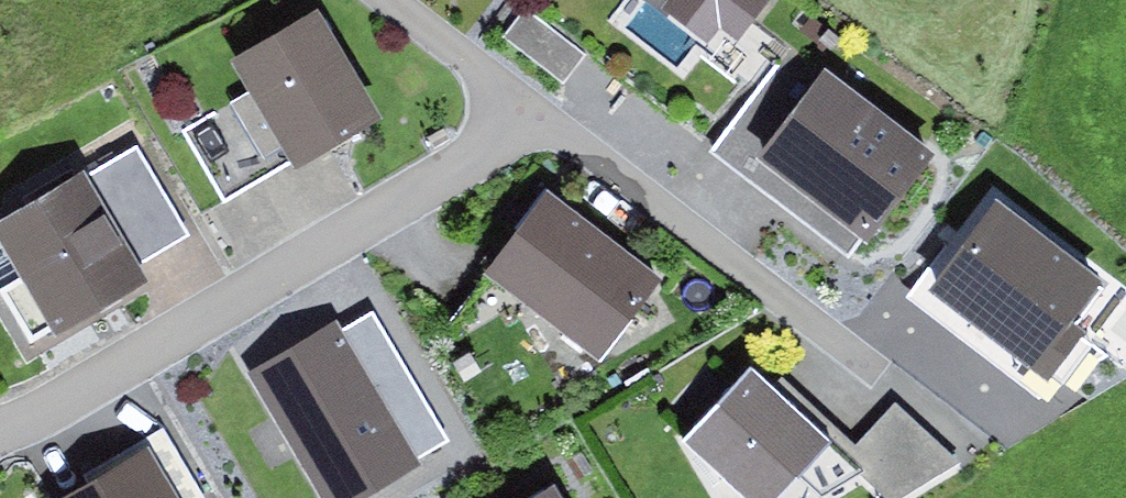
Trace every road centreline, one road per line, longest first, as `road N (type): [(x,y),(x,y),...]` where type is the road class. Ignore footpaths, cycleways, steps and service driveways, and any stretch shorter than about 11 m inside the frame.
road 1 (residential): [(544,120),(0,426)]
road 2 (residential): [(544,120),(881,373)]
road 3 (residential): [(396,0),(544,120)]

